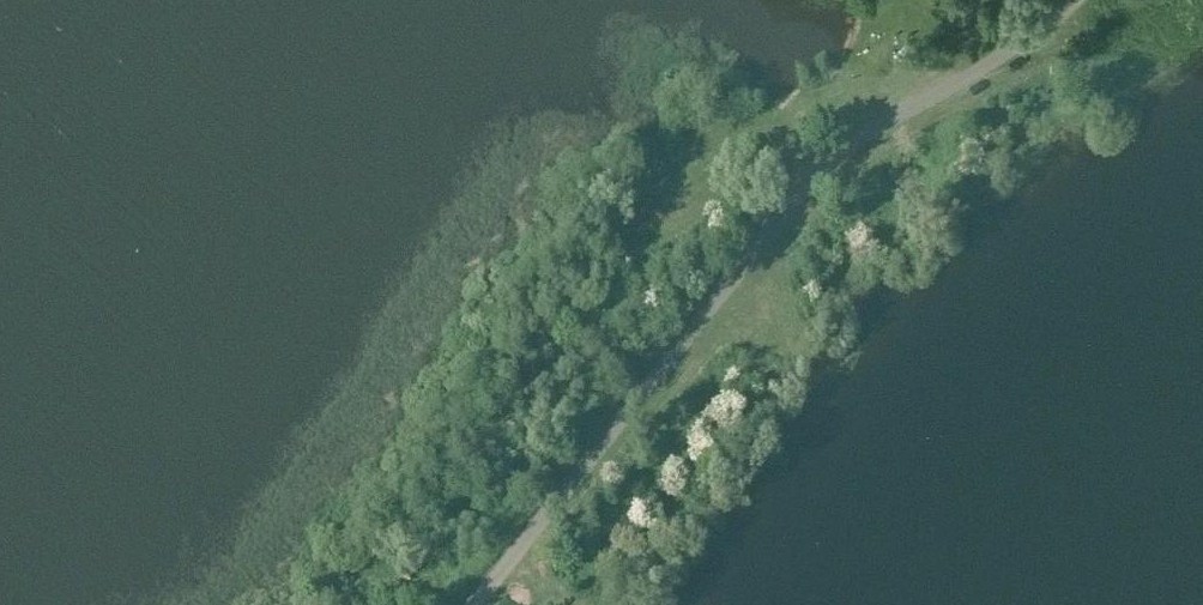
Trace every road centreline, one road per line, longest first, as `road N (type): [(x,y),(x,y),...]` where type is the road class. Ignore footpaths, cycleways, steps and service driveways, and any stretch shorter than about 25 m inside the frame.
road 1 (unclassified): [(1075,0),(807,186)]

